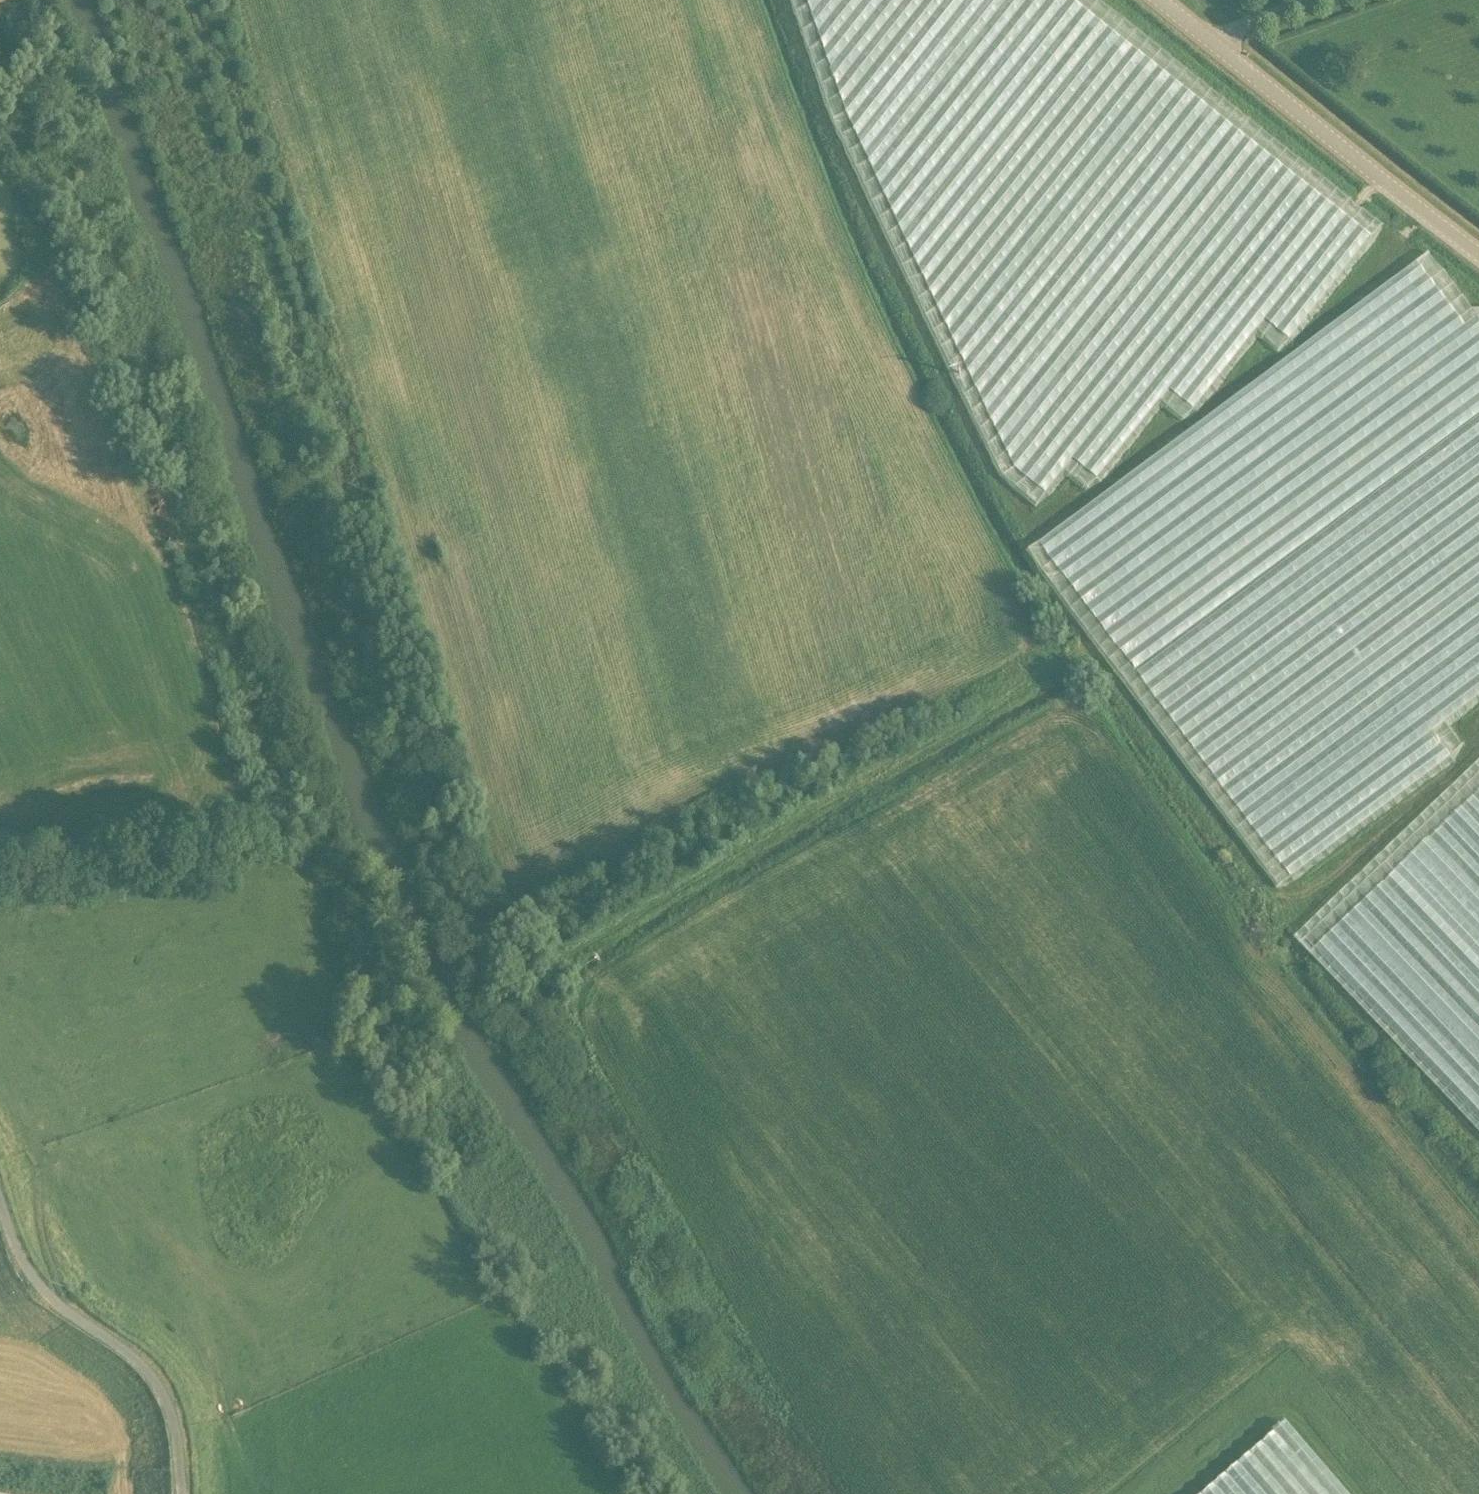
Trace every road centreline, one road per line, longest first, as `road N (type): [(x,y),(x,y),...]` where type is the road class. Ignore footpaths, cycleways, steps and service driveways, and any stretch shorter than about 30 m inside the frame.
road 1 (tertiary): [(1188,46),(1478,271)]
road 2 (residential): [(0,1200),(20,1258),(71,1316),(131,1352),(164,1401),(177,1493)]
road 3 (unclassified): [(1188,46),(1317,0)]

